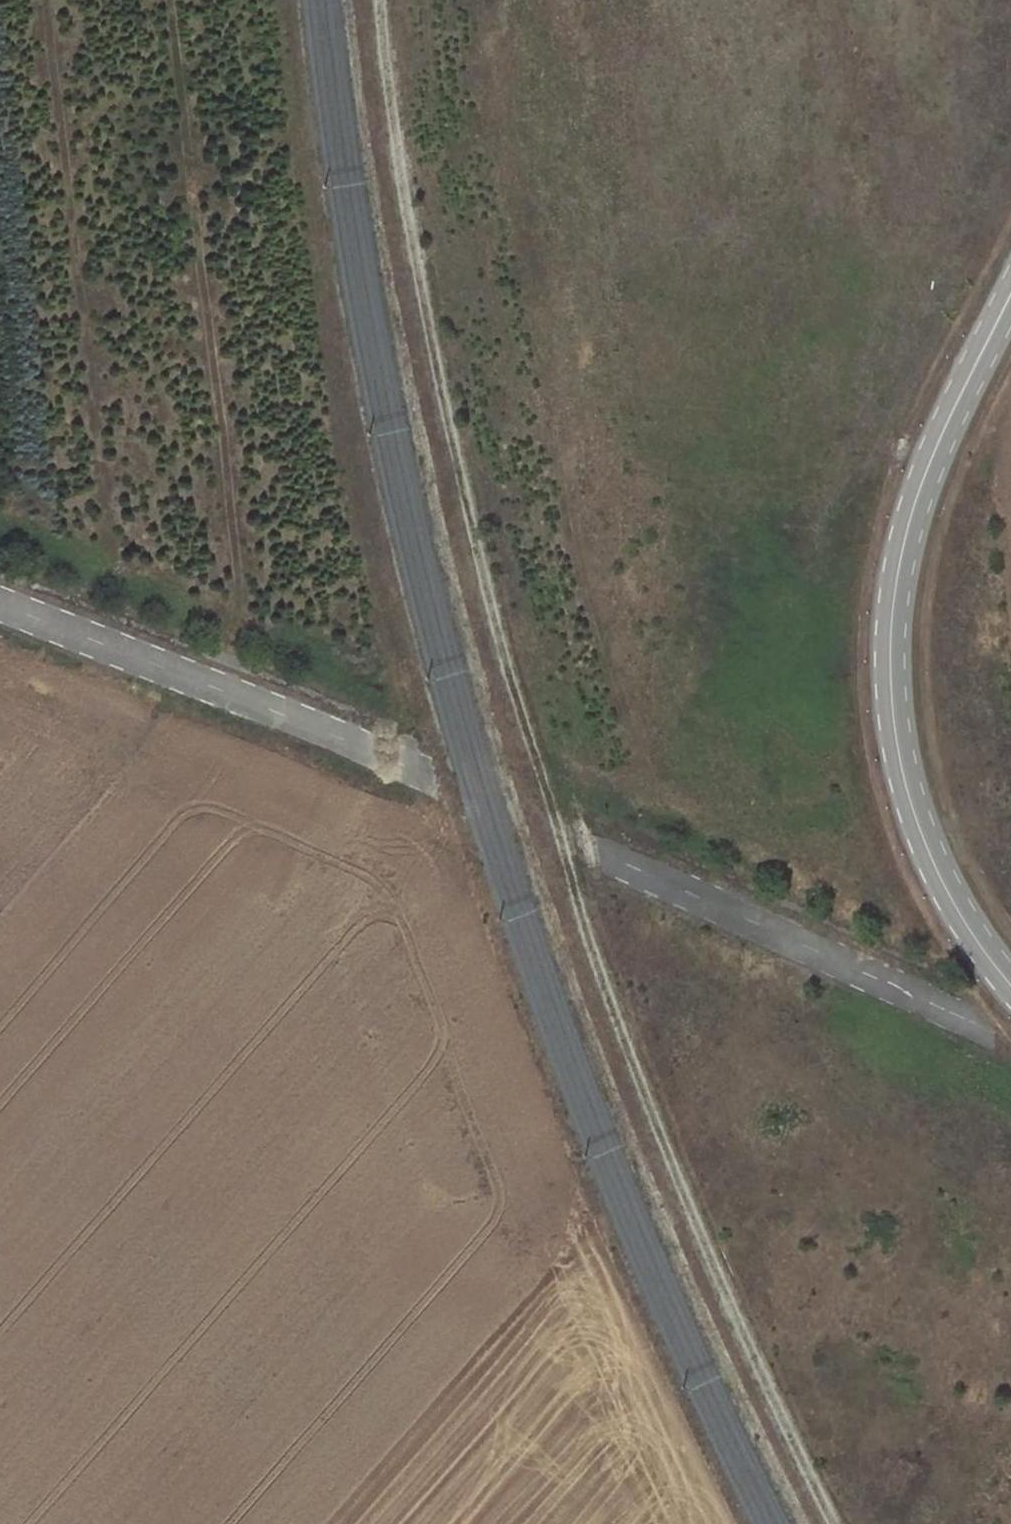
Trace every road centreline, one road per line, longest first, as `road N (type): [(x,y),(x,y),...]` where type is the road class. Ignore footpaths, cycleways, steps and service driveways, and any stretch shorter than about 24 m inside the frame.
road 1 (track): [(833,1523),(699,1242),(596,966),(474,551),(417,257),(380,0)]
road 2 (secondary): [(1010,299),(939,445),(910,524),(889,659),(914,808),(951,889),(1010,981)]

